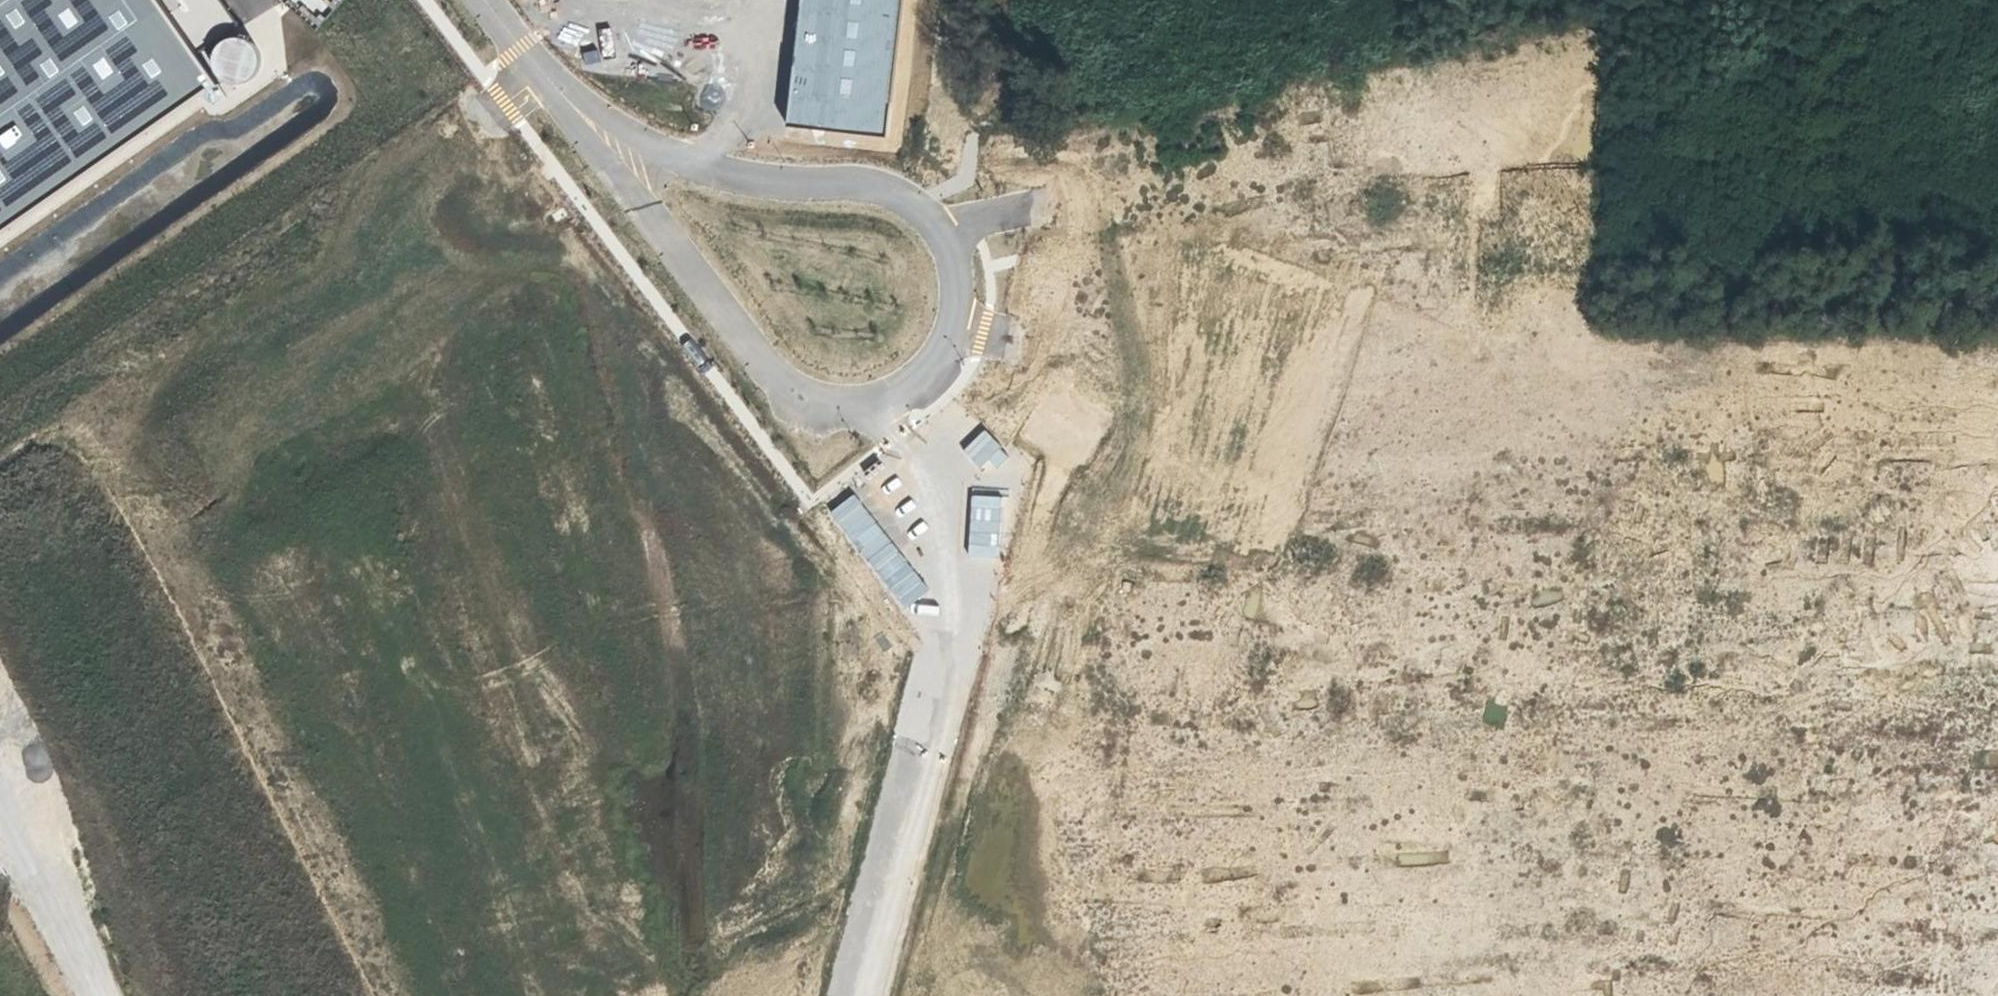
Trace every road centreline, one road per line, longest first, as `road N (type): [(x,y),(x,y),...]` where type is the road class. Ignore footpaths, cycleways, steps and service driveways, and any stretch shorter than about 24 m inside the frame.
road 1 (unclassified): [(593,135),(764,373),(791,393),(850,405),(906,385),(928,364),(945,338),(954,276),(946,251),(899,200),(878,190),(736,181)]
road 2 (unclassified): [(93,995),(30,818),(0,777)]
road 3 (unclassified): [(481,0),(593,135)]
road 4 (unclassified): [(736,181),(593,135)]

